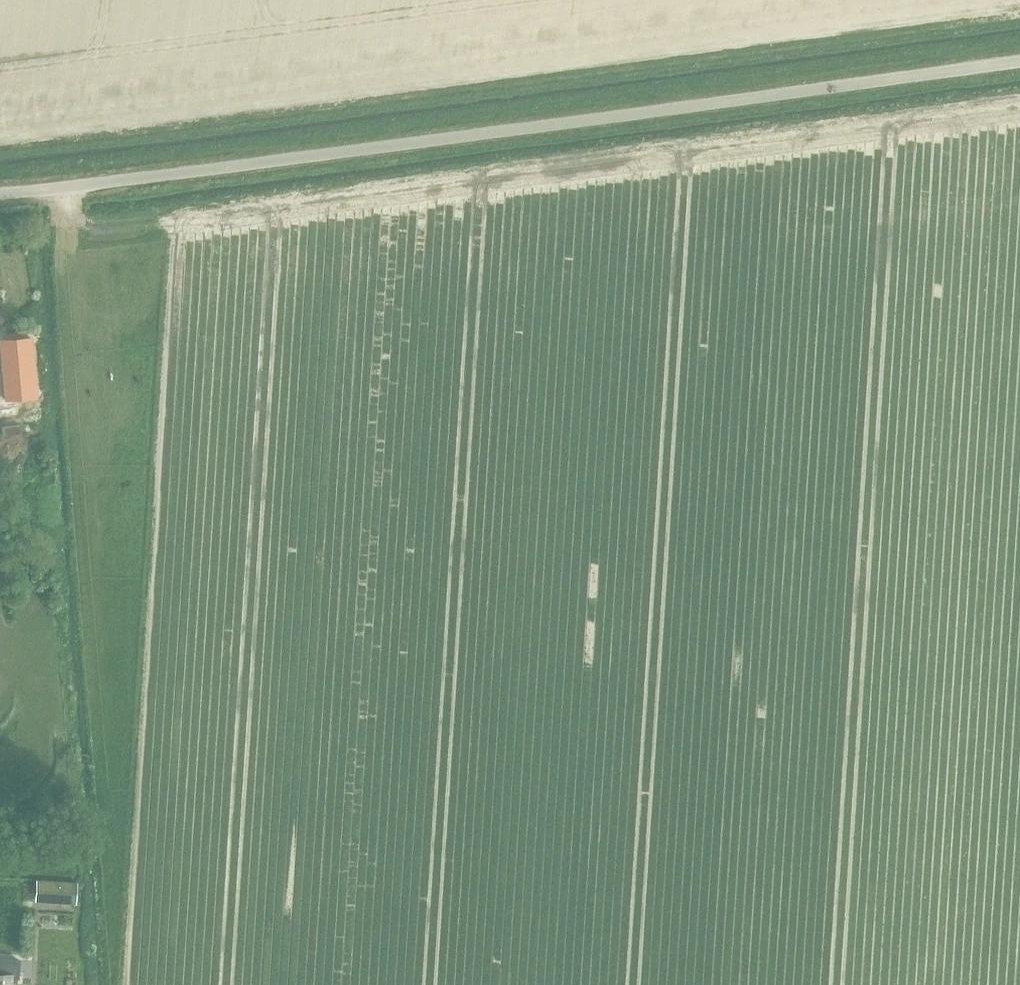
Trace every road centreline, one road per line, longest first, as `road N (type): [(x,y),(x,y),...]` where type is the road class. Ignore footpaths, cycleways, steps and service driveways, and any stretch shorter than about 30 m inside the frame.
road 1 (unclassified): [(0,192),(1019,61)]

